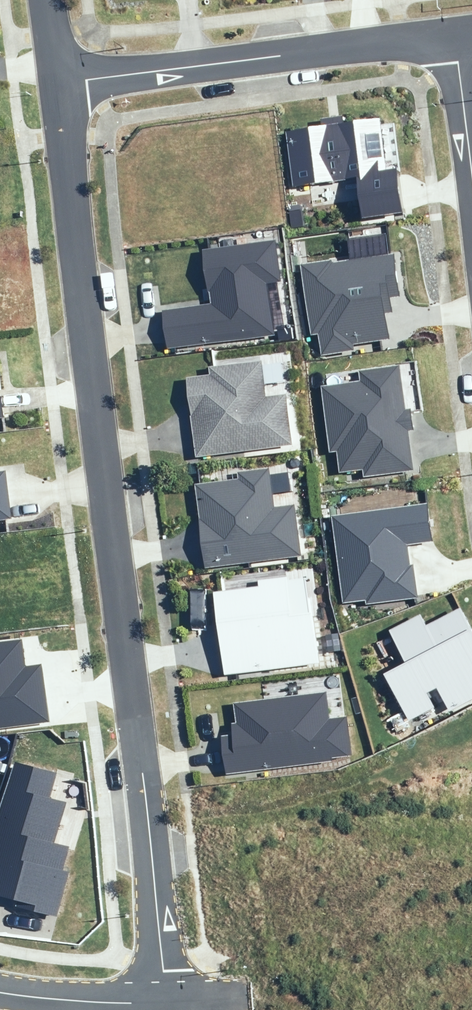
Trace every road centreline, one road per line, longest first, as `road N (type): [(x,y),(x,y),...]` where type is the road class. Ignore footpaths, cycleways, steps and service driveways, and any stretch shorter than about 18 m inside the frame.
road 1 (residential): [(160,1007),(66,99)]
road 2 (residential): [(66,99),(465,50)]
road 3 (residential): [(0,992),(160,1007)]

